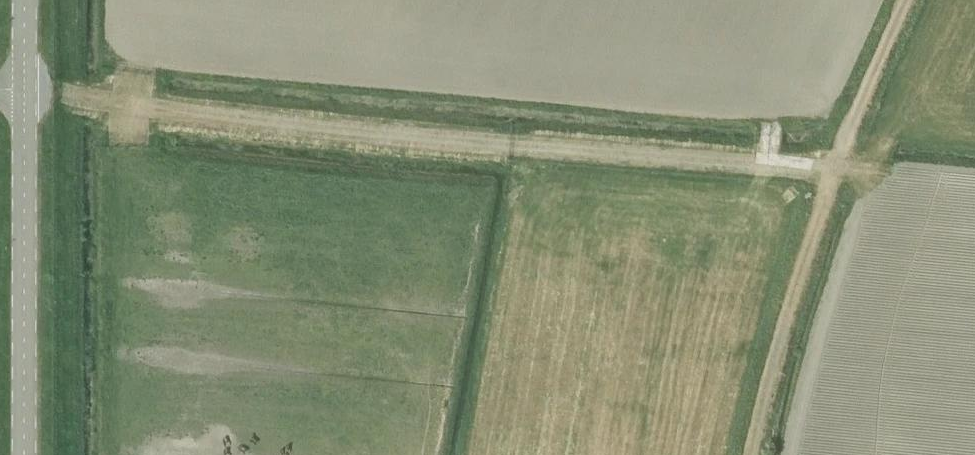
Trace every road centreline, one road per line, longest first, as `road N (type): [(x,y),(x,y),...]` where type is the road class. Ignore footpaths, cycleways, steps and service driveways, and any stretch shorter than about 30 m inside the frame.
road 1 (track): [(811,169),(174,110),(54,89)]
road 2 (unclassified): [(25,454),(26,0)]
road 3 (track): [(749,454),(835,165)]
road 4 (track): [(835,165),(905,0)]

